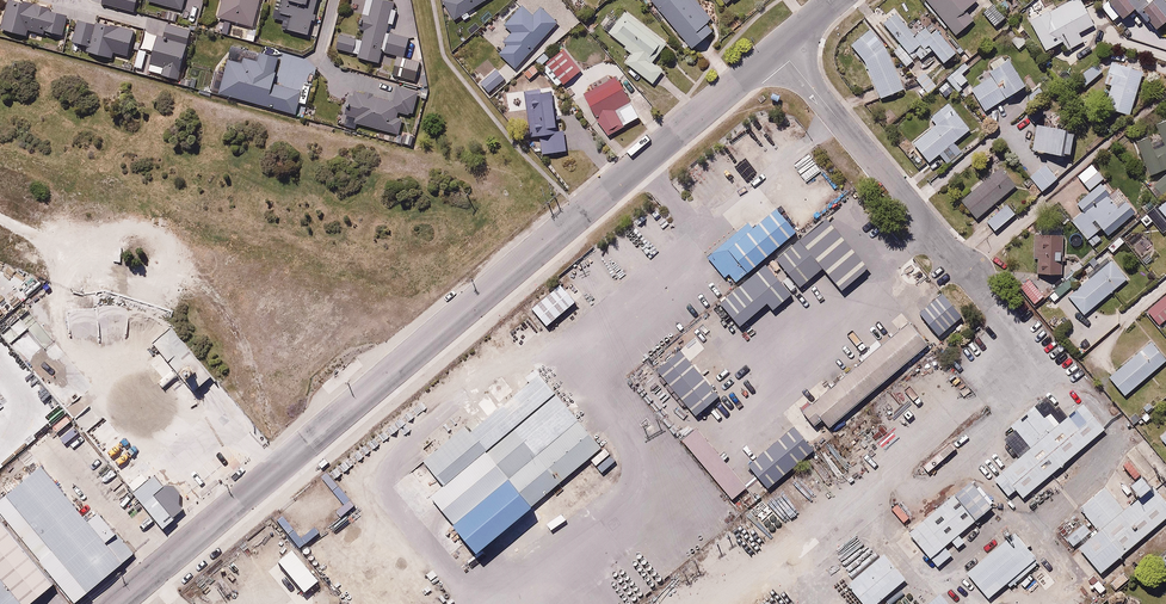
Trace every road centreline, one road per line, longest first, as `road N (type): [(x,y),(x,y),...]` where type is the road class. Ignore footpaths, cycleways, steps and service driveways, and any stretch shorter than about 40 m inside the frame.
road 1 (residential): [(780,49),(115,603)]
road 2 (track): [(291,457),(240,330),(197,283),(99,269),(0,220)]
road 3 (residential): [(780,49),(961,265)]

